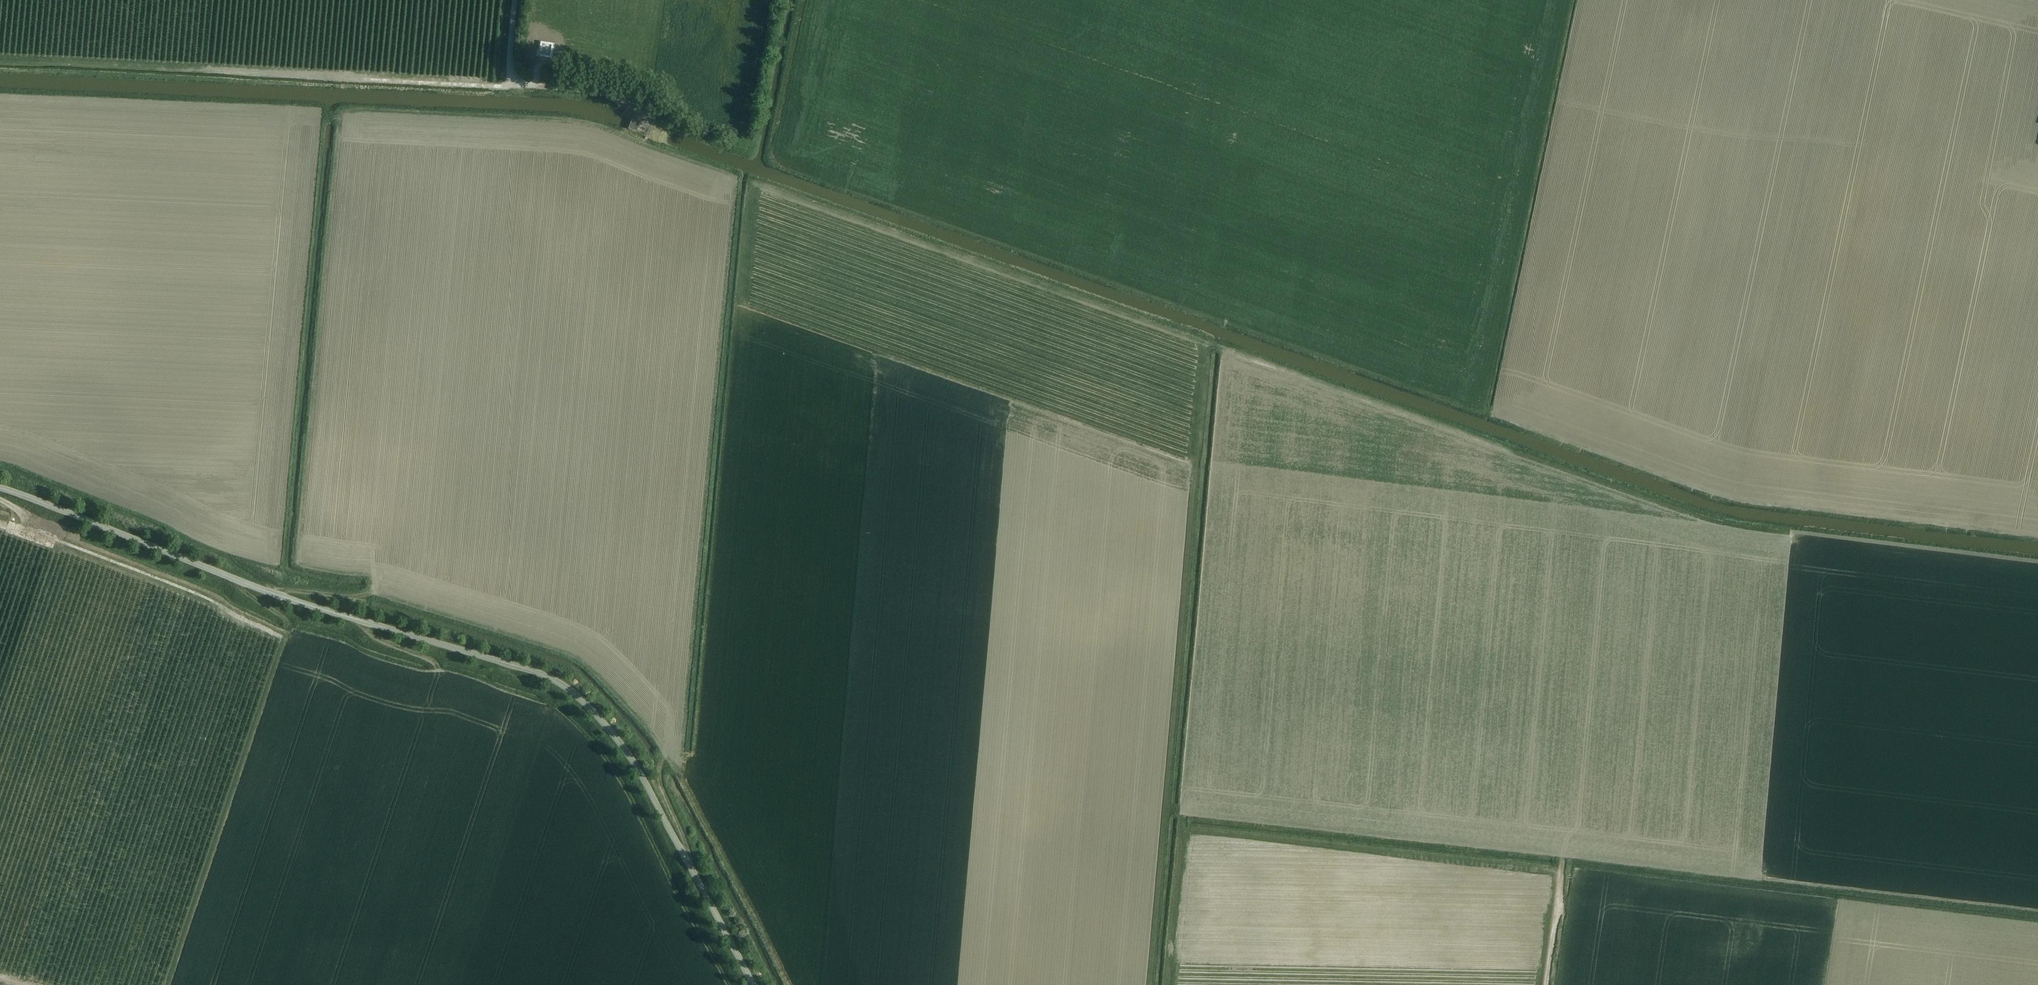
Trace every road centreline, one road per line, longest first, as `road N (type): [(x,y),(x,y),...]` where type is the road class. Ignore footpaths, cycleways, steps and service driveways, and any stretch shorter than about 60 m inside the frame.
road 1 (unclassified): [(749,984),(632,761),(566,683),(214,572),(0,489)]
road 2 (unclassified): [(516,0),(515,81),(606,94)]

